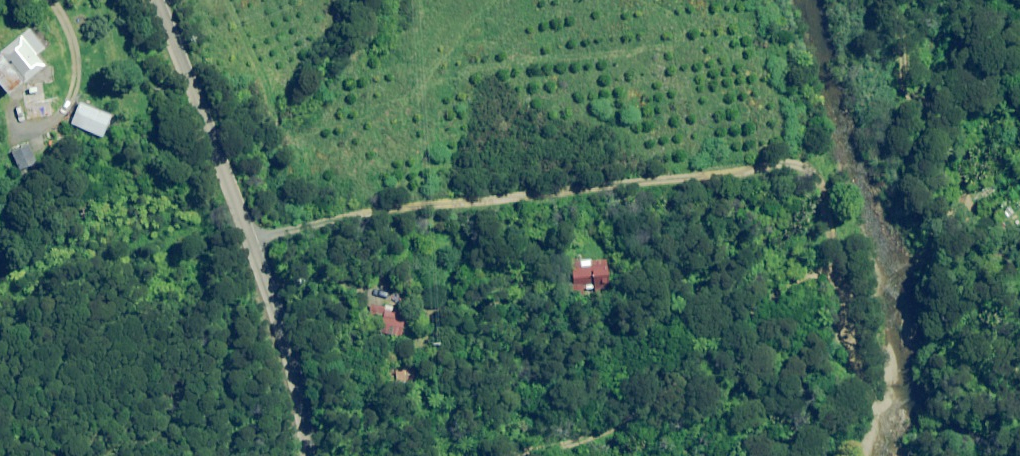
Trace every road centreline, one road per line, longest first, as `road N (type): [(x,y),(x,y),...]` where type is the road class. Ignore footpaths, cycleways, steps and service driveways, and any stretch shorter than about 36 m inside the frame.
road 1 (track): [(245,234),(807,162),(830,196),(834,273),(719,312),(652,379),(461,455)]
road 2 (unclassified): [(291,455),(274,342),(245,234),(150,0)]
road 3 (track): [(834,273),(889,430),(906,455)]

